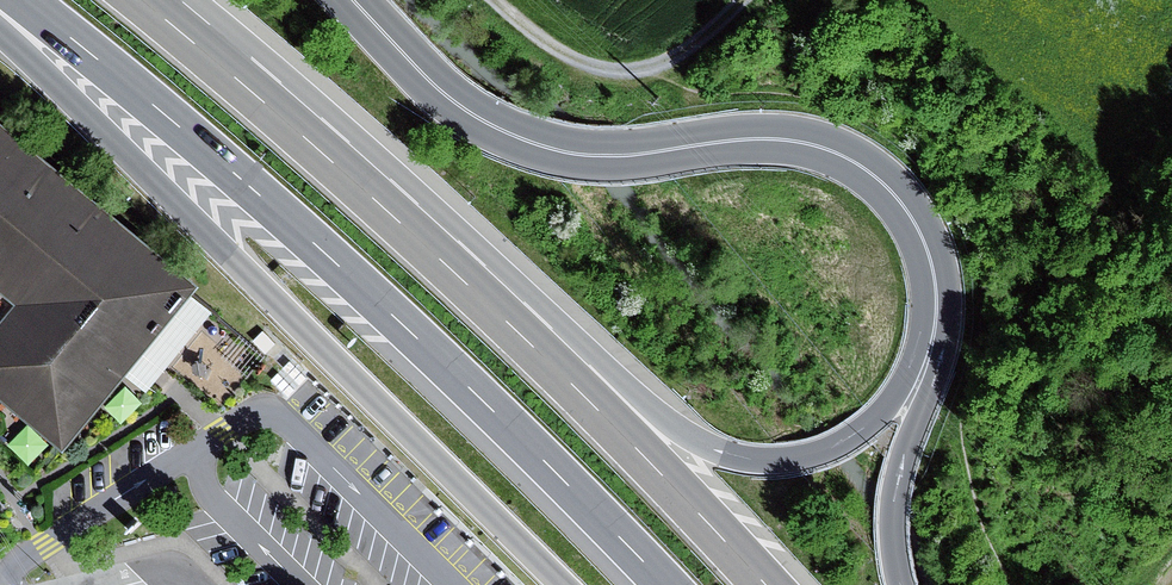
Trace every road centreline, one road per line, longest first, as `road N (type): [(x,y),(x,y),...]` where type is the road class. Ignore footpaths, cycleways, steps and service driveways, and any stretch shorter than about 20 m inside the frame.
road 1 (motorway): [(20,0),(352,278),(668,584)]
road 2 (motorway): [(0,35),(563,584)]
road 3 (motorway): [(352,0),(455,103),(525,141),(628,154),(766,138),(847,159),(893,193),(924,244),(935,336)]
road 4 (motorway): [(935,336),(888,405),(853,437),(814,454),(756,460),(672,426),(531,298),(469,285)]
road 5 (motorway): [(469,285),(145,0)]
road 6 (motorway): [(770,584),(469,285)]
road 7 (track): [(494,0),(580,71),(635,75),(660,71),(747,0)]
road 8 (motorway): [(902,584),(896,487),(935,336)]

